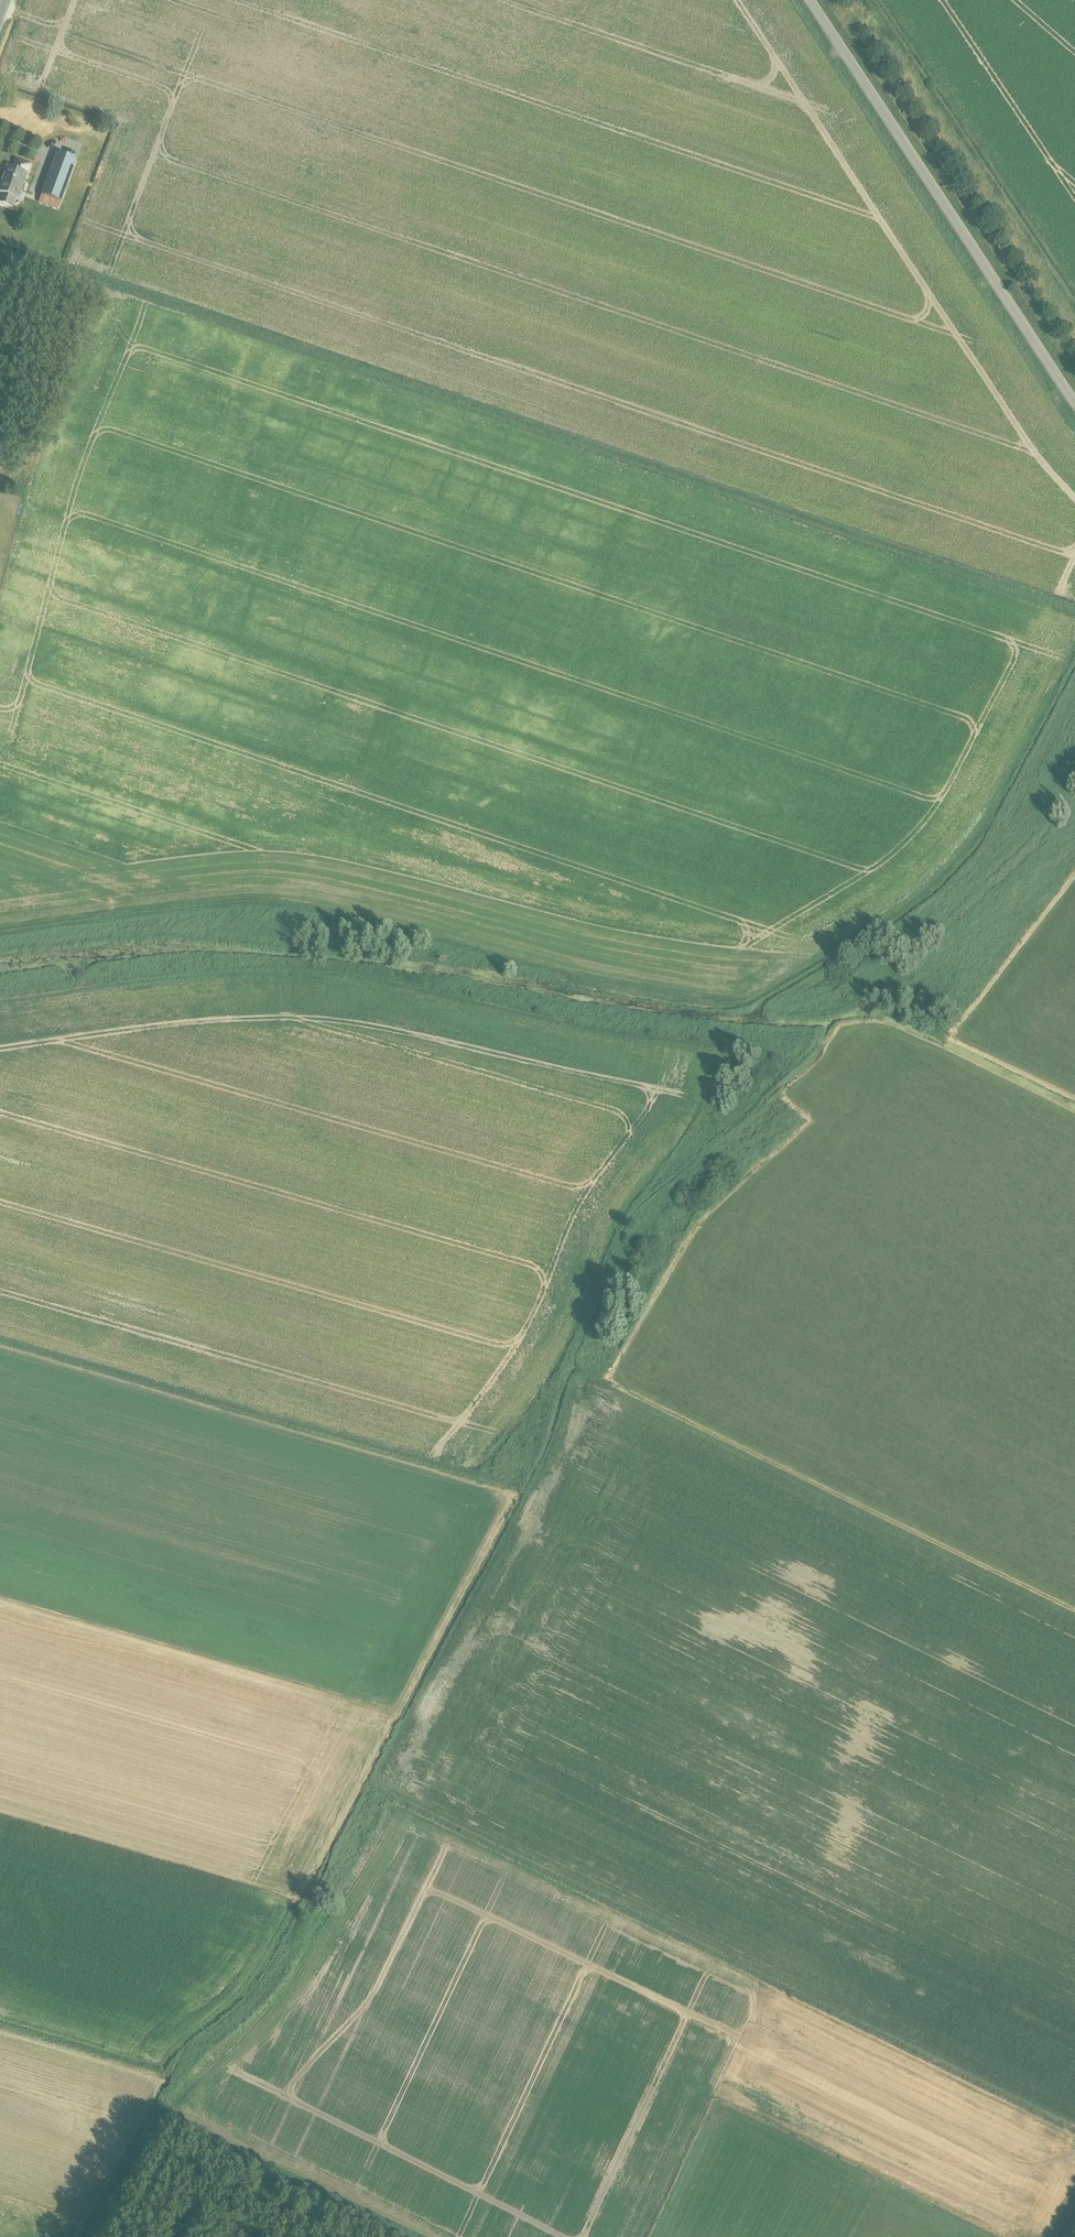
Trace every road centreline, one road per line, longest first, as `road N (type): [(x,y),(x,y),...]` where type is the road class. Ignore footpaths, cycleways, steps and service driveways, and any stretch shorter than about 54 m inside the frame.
road 1 (unclassified): [(1074,401),(811,0)]
road 2 (track): [(1074,329),(861,0)]

